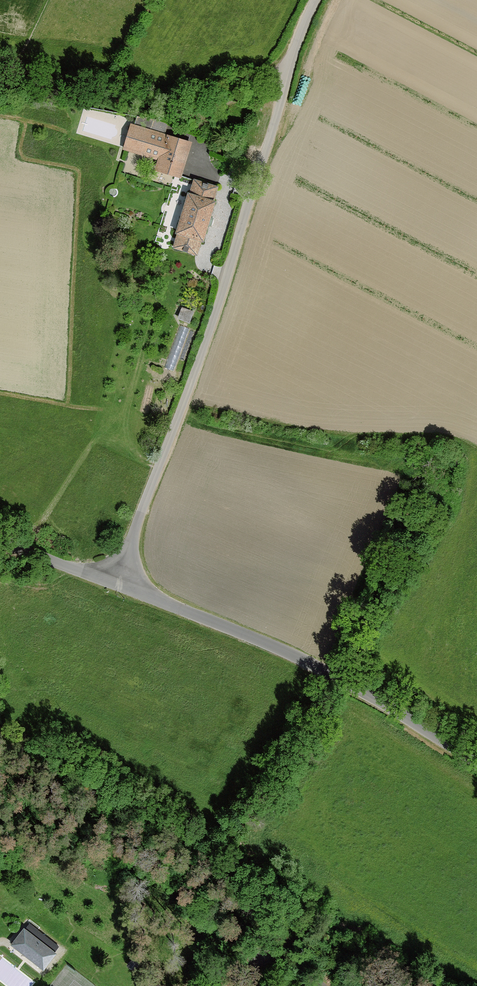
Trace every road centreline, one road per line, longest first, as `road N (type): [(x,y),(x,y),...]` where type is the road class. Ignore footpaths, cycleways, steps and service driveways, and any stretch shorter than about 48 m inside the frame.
road 1 (unclassified): [(116,584),(315,0)]
road 2 (unclassified): [(476,760),(294,654),(116,584)]
road 3 (track): [(292,60),(231,102),(174,107),(0,77)]
road 4 (unclassified): [(116,584),(0,540)]

